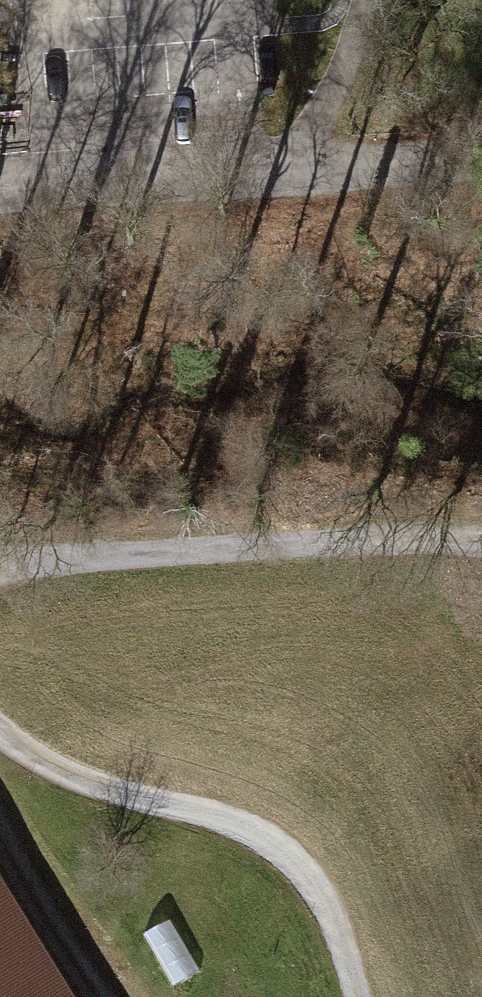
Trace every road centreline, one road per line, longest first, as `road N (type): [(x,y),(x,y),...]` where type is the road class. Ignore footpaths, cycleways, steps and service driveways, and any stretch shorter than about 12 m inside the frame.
road 1 (track): [(481,542),(0,599)]
road 2 (track): [(0,742),(236,837),(305,879),(350,996)]
road 3 (residential): [(0,186),(124,166),(301,153)]
road 4 (residential): [(301,153),(481,147)]
road 5 (residential): [(301,153),(360,0)]

